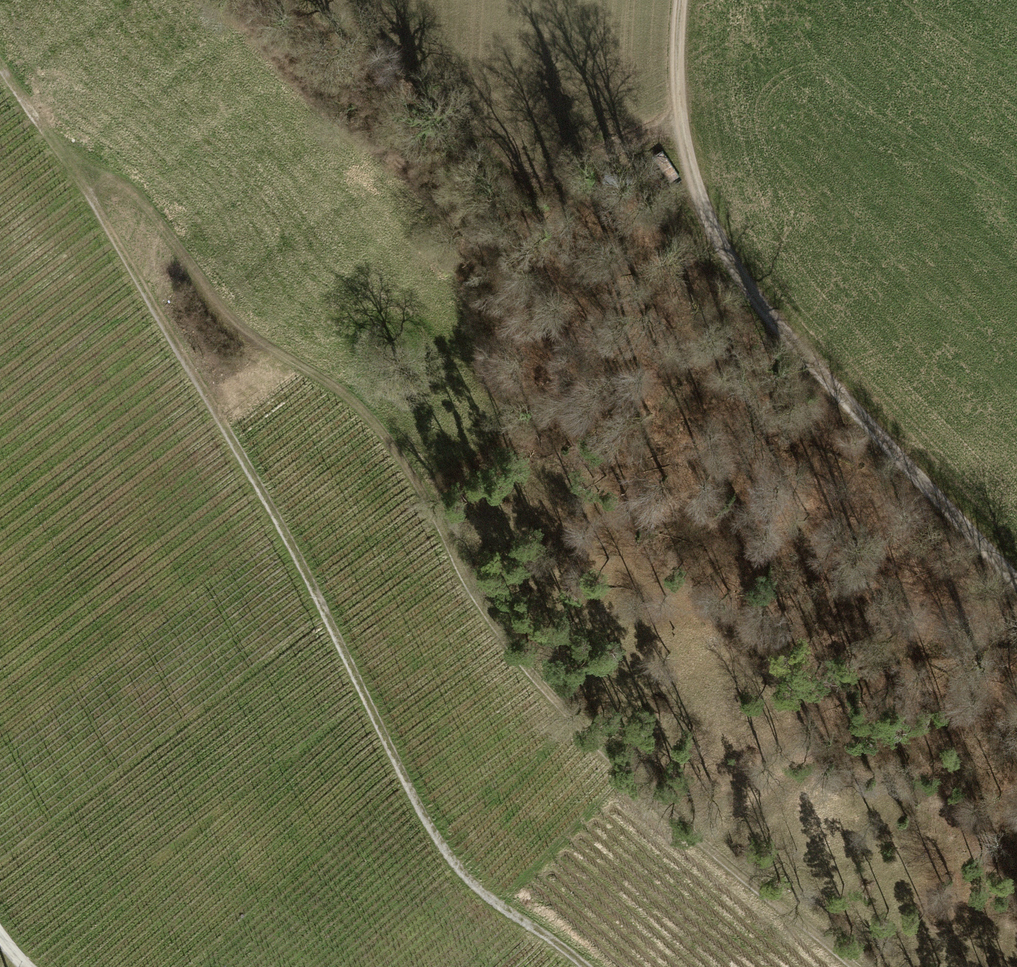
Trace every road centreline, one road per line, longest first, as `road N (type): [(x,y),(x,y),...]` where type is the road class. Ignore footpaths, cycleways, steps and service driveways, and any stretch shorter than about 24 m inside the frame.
road 1 (track): [(87,187),(118,177),(142,191),(234,319),(374,423),(440,517),(493,619),(630,773),(866,966)]
road 2 (track): [(0,58),(87,187),(228,427),(401,783),(500,907),(586,966)]
road 3 (track): [(681,0),(679,102),(688,164),(771,324),(1016,572)]
road 4 (track): [(679,102),(926,0)]

